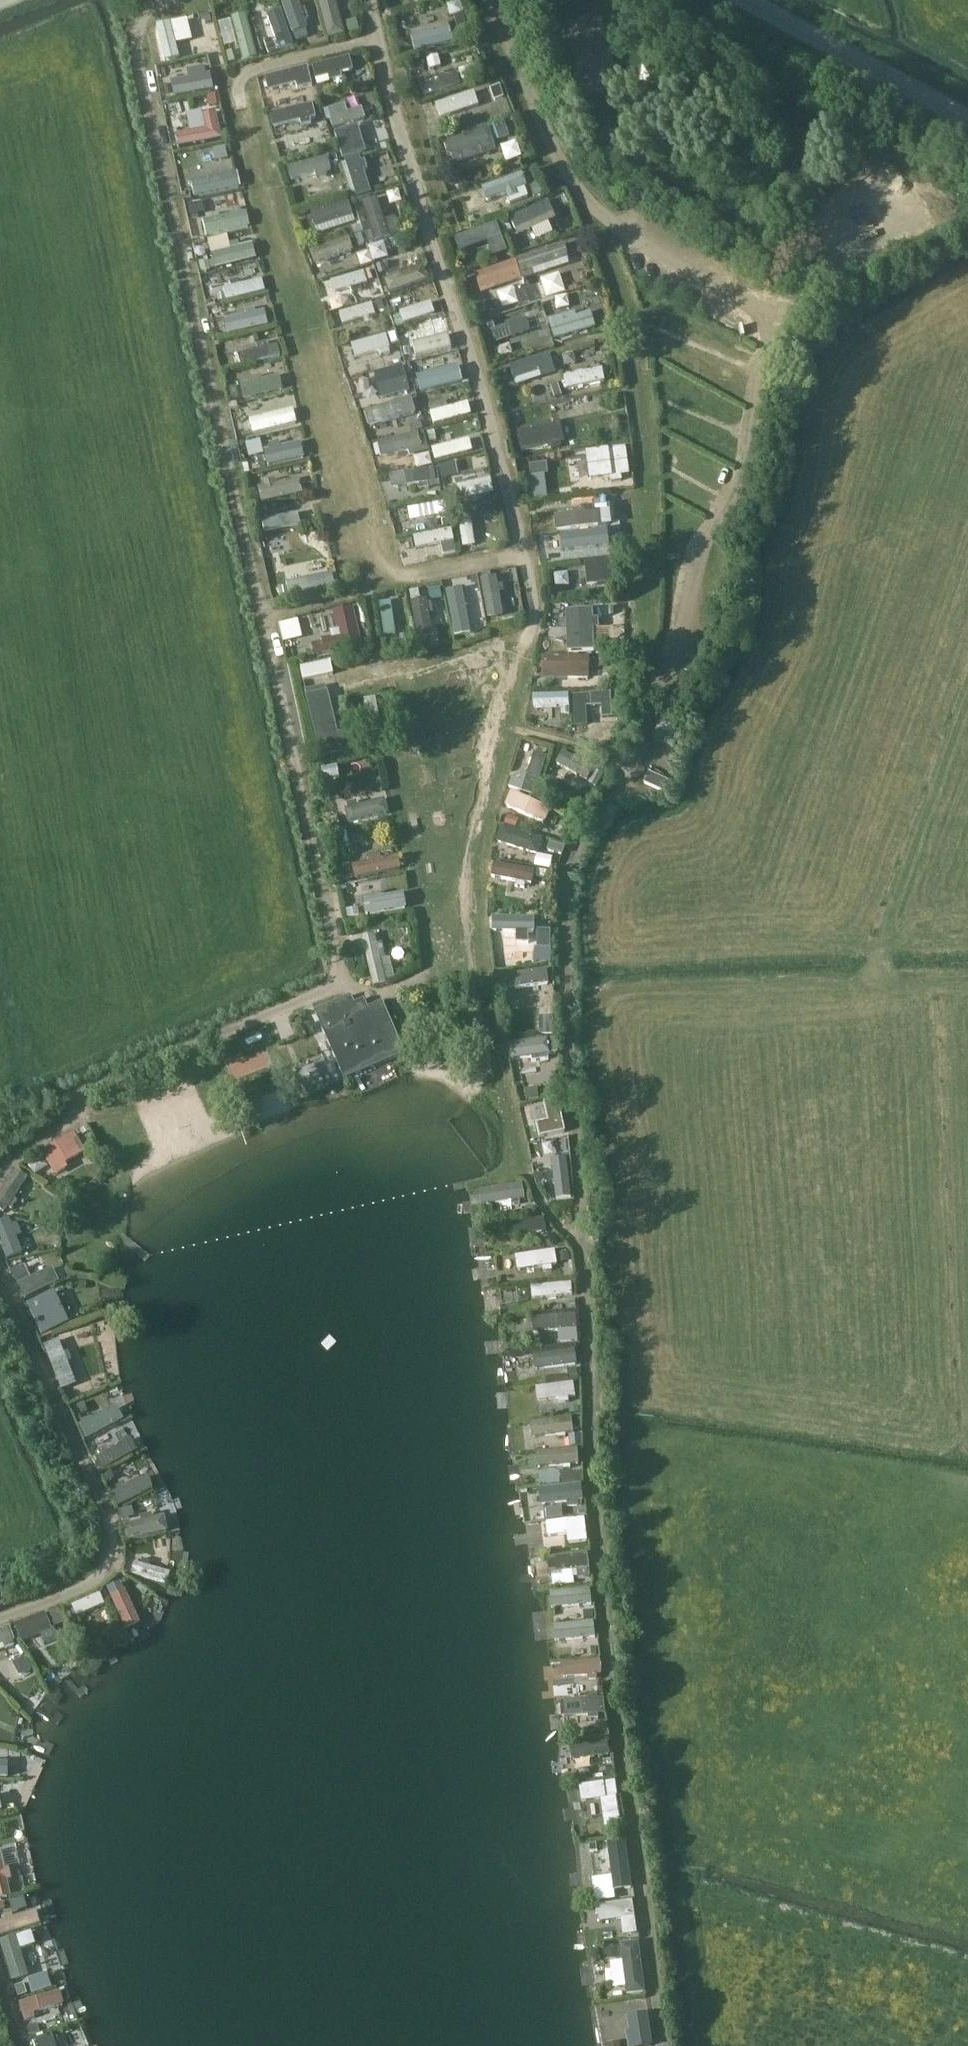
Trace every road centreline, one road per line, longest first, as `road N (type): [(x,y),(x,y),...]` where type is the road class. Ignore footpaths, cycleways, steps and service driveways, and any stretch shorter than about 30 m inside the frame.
road 1 (unclassified): [(740,0),(967,120)]

